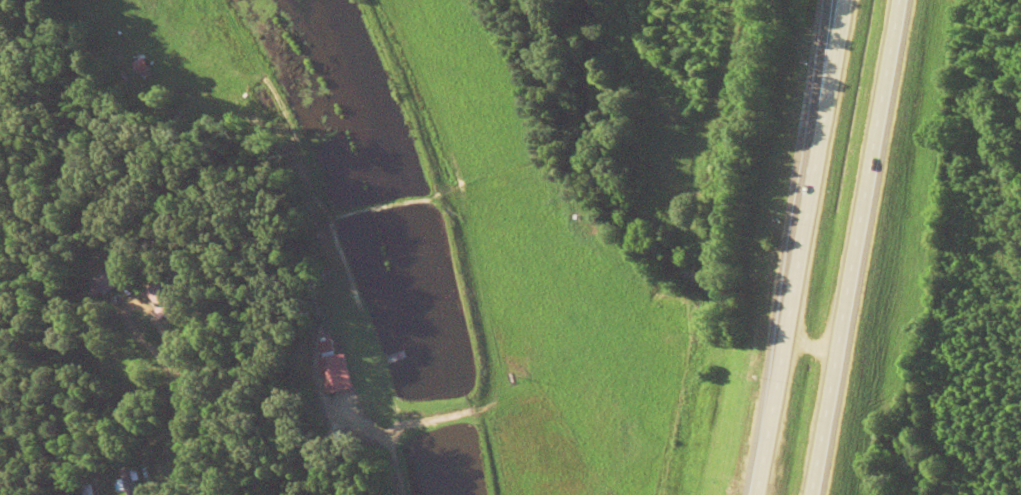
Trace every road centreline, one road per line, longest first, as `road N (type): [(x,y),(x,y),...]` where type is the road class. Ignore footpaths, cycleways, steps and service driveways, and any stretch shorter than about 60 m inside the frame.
road 1 (motorway): [(808,494),(895,0)]
road 2 (motorway): [(835,0),(750,494)]
road 3 (residential): [(49,494),(56,96)]

